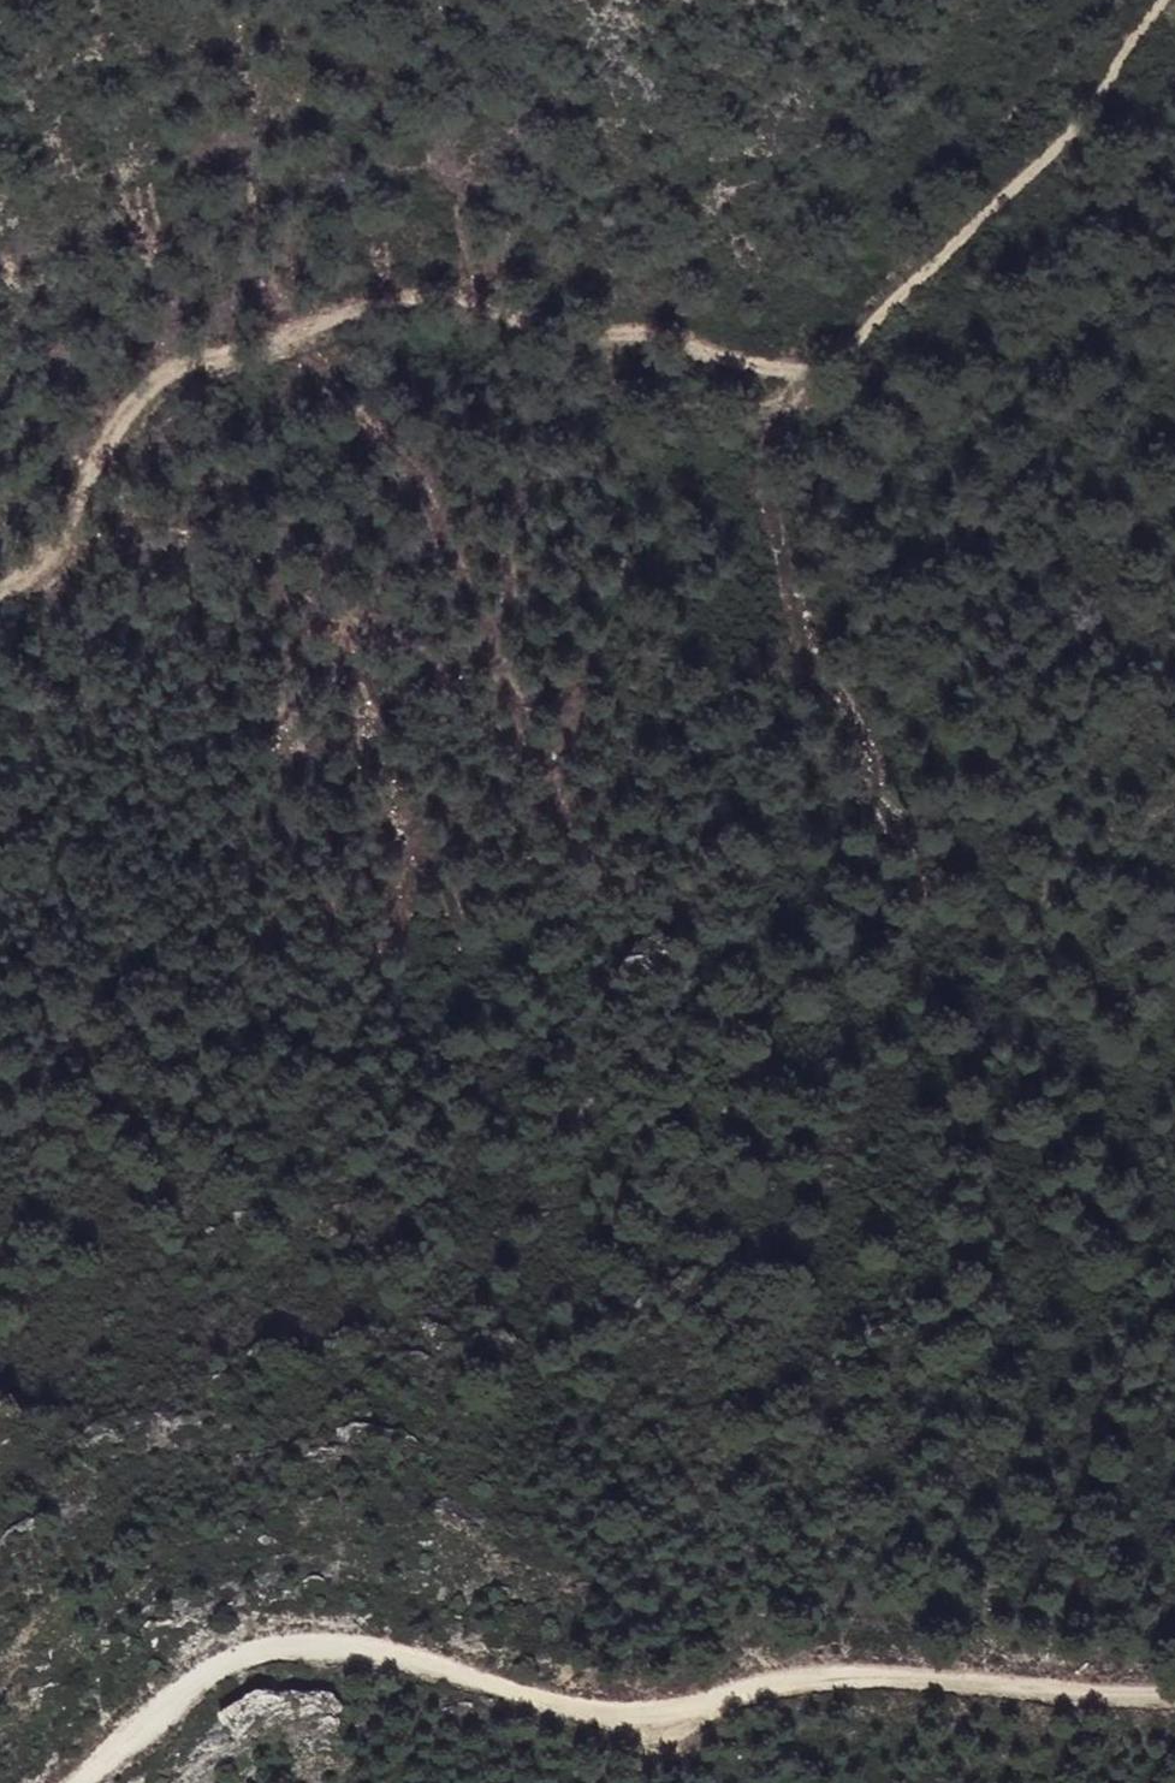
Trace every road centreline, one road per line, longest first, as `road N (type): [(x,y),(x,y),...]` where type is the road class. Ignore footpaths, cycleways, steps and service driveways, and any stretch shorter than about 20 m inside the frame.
road 1 (track): [(0,588),(48,573),(91,533),(124,451),(157,403),(203,371),(370,311),(455,307),(569,318),(710,353),(875,354),(925,281),(1161,0)]
road 2 (track): [(76,1782),(139,1725),(238,1657),(360,1647),(628,1723),(751,1687),(924,1676),(1174,1692)]

